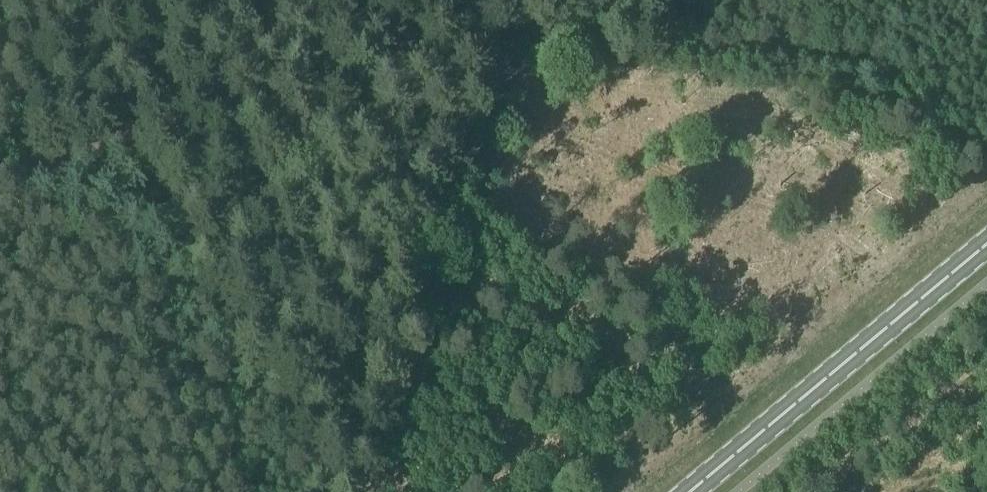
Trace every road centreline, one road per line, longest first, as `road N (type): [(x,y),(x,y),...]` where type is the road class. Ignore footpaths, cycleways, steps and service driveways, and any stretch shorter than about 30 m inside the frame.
road 1 (primary): [(689,491),(986,242)]

